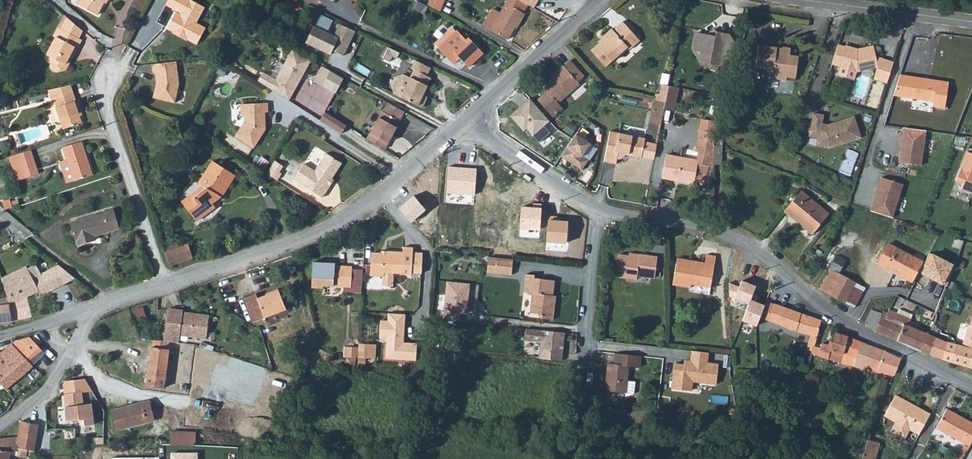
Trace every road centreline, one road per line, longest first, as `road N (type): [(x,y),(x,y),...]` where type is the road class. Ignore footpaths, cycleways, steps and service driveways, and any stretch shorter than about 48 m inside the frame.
road 1 (unclassified): [(598,211),(714,227),(780,266),(870,340),(971,387)]
road 2 (residential): [(463,119),(343,221),(162,289)]
road 3 (residential): [(598,211),(581,458)]
road 4 (residential): [(162,289),(106,102),(115,67)]
road 5 (residential): [(596,0),(463,119)]
road 6 (unclassified): [(463,119),(598,211)]
road 7 (secondary): [(971,21),(810,0)]

